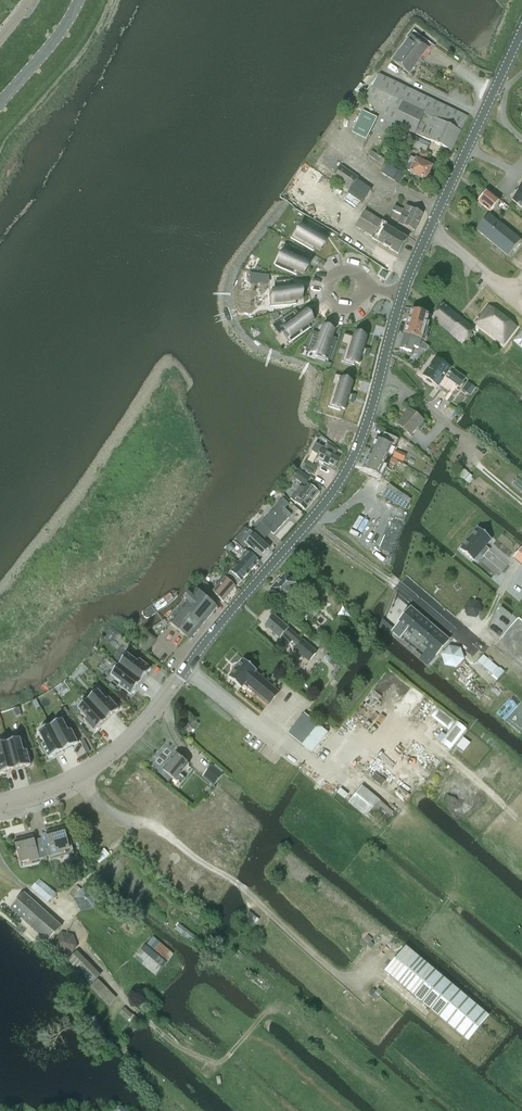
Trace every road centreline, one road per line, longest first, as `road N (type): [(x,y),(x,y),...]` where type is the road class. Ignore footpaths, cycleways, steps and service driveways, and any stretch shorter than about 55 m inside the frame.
road 1 (tertiary): [(521,26),(411,268),(358,446),(335,488),(121,748),(68,784),(0,805)]
road 2 (tertiary): [(0,102),(78,0)]

